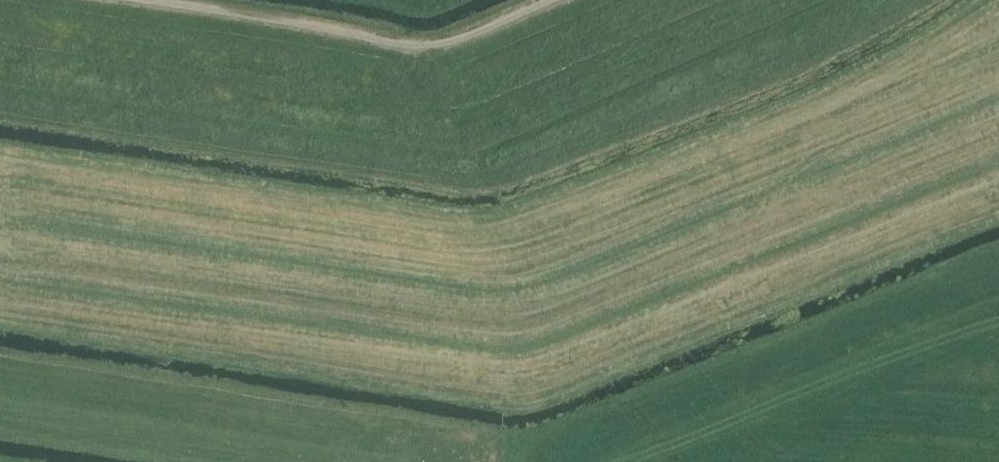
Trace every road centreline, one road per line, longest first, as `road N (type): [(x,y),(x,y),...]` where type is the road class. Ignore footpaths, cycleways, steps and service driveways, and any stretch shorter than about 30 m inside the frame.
road 1 (track): [(545,0),(449,41),(409,45),(135,0)]

